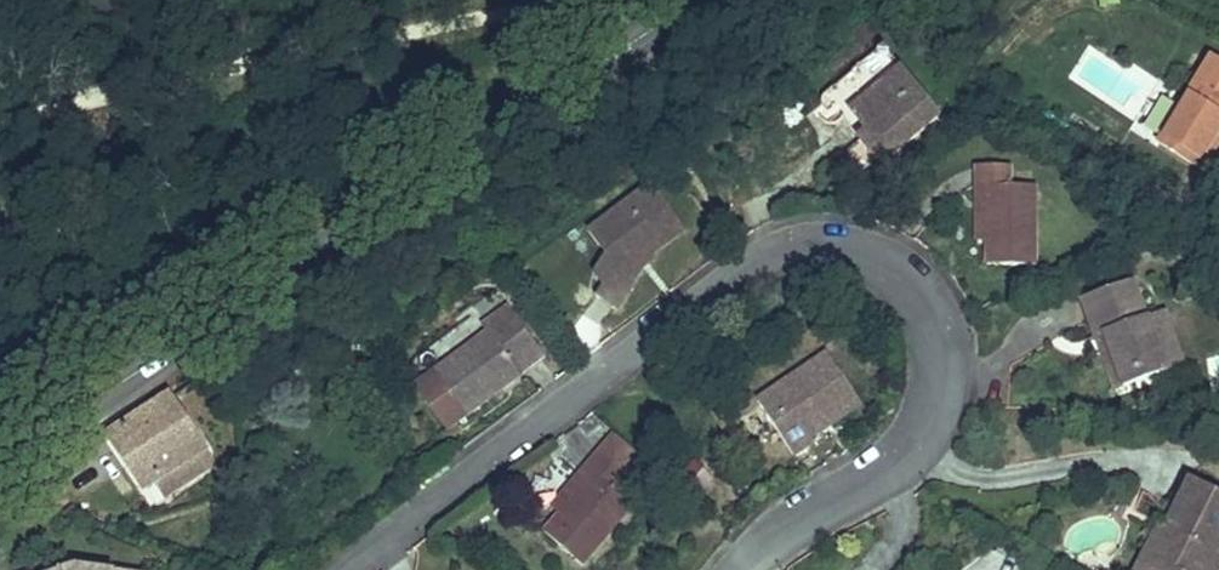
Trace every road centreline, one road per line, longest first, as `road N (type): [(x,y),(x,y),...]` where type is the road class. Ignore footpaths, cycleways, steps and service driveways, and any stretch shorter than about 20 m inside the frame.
road 1 (residential): [(745,569),(813,513),(890,467),(920,438),(937,403),(945,367),(937,321),(918,286),(862,243),(816,242),(767,258),(349,569)]
road 2 (secondary): [(0,460),(679,0)]

